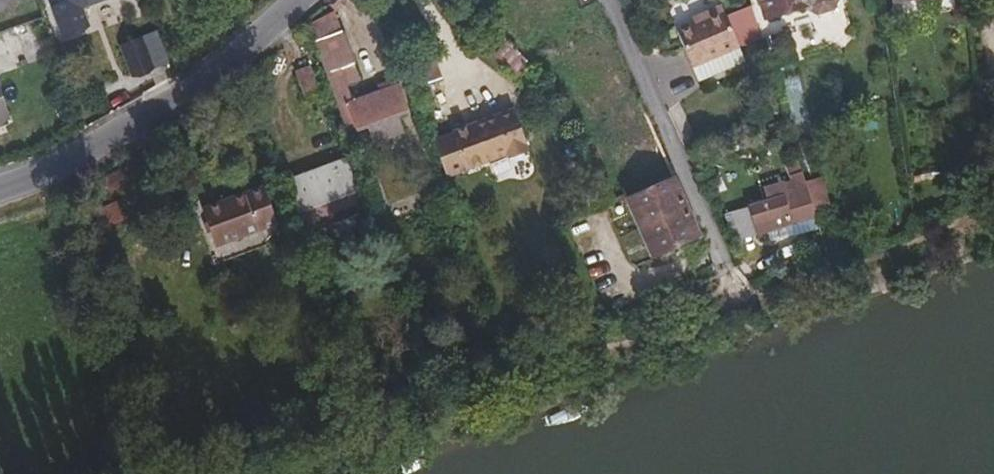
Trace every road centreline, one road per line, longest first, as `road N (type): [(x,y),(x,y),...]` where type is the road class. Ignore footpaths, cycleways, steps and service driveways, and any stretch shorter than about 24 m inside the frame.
road 1 (residential): [(0,191),(186,96),(290,0)]
road 2 (residential): [(616,0),(730,310)]

